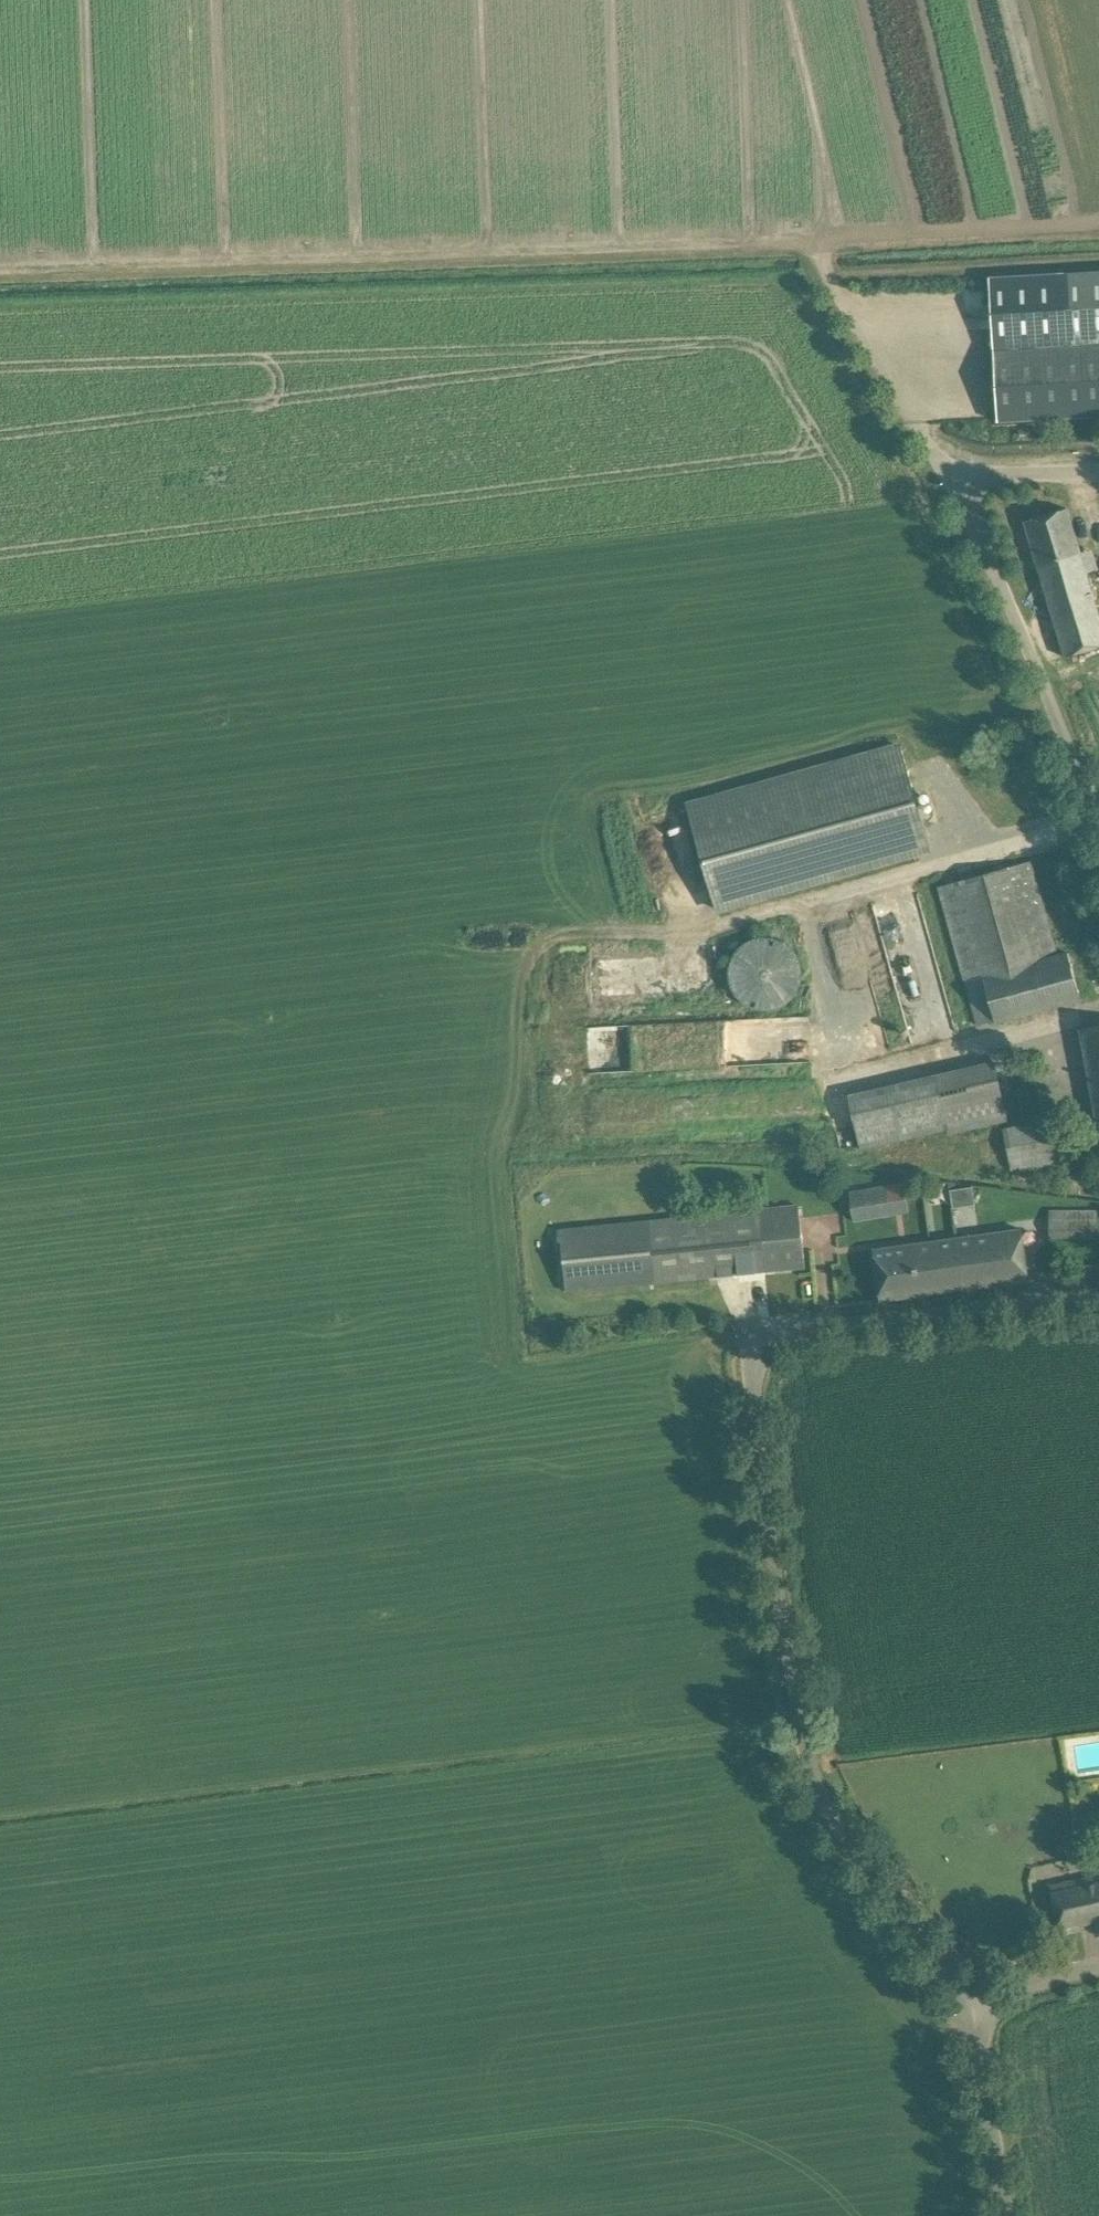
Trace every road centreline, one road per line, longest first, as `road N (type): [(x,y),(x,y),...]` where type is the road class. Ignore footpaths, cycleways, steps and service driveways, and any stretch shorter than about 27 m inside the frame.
road 1 (unclassified): [(974,2016),(968,1991),(827,1814),(807,1765),(755,1375),(765,1343),(806,1327),(1098,1295)]
road 2 (unclassified): [(1098,821),(953,474),(1098,468)]
road 3 (unclassified): [(1007,2215),(974,2016)]
road 4 (unclassified): [(974,2016),(1098,1972)]

